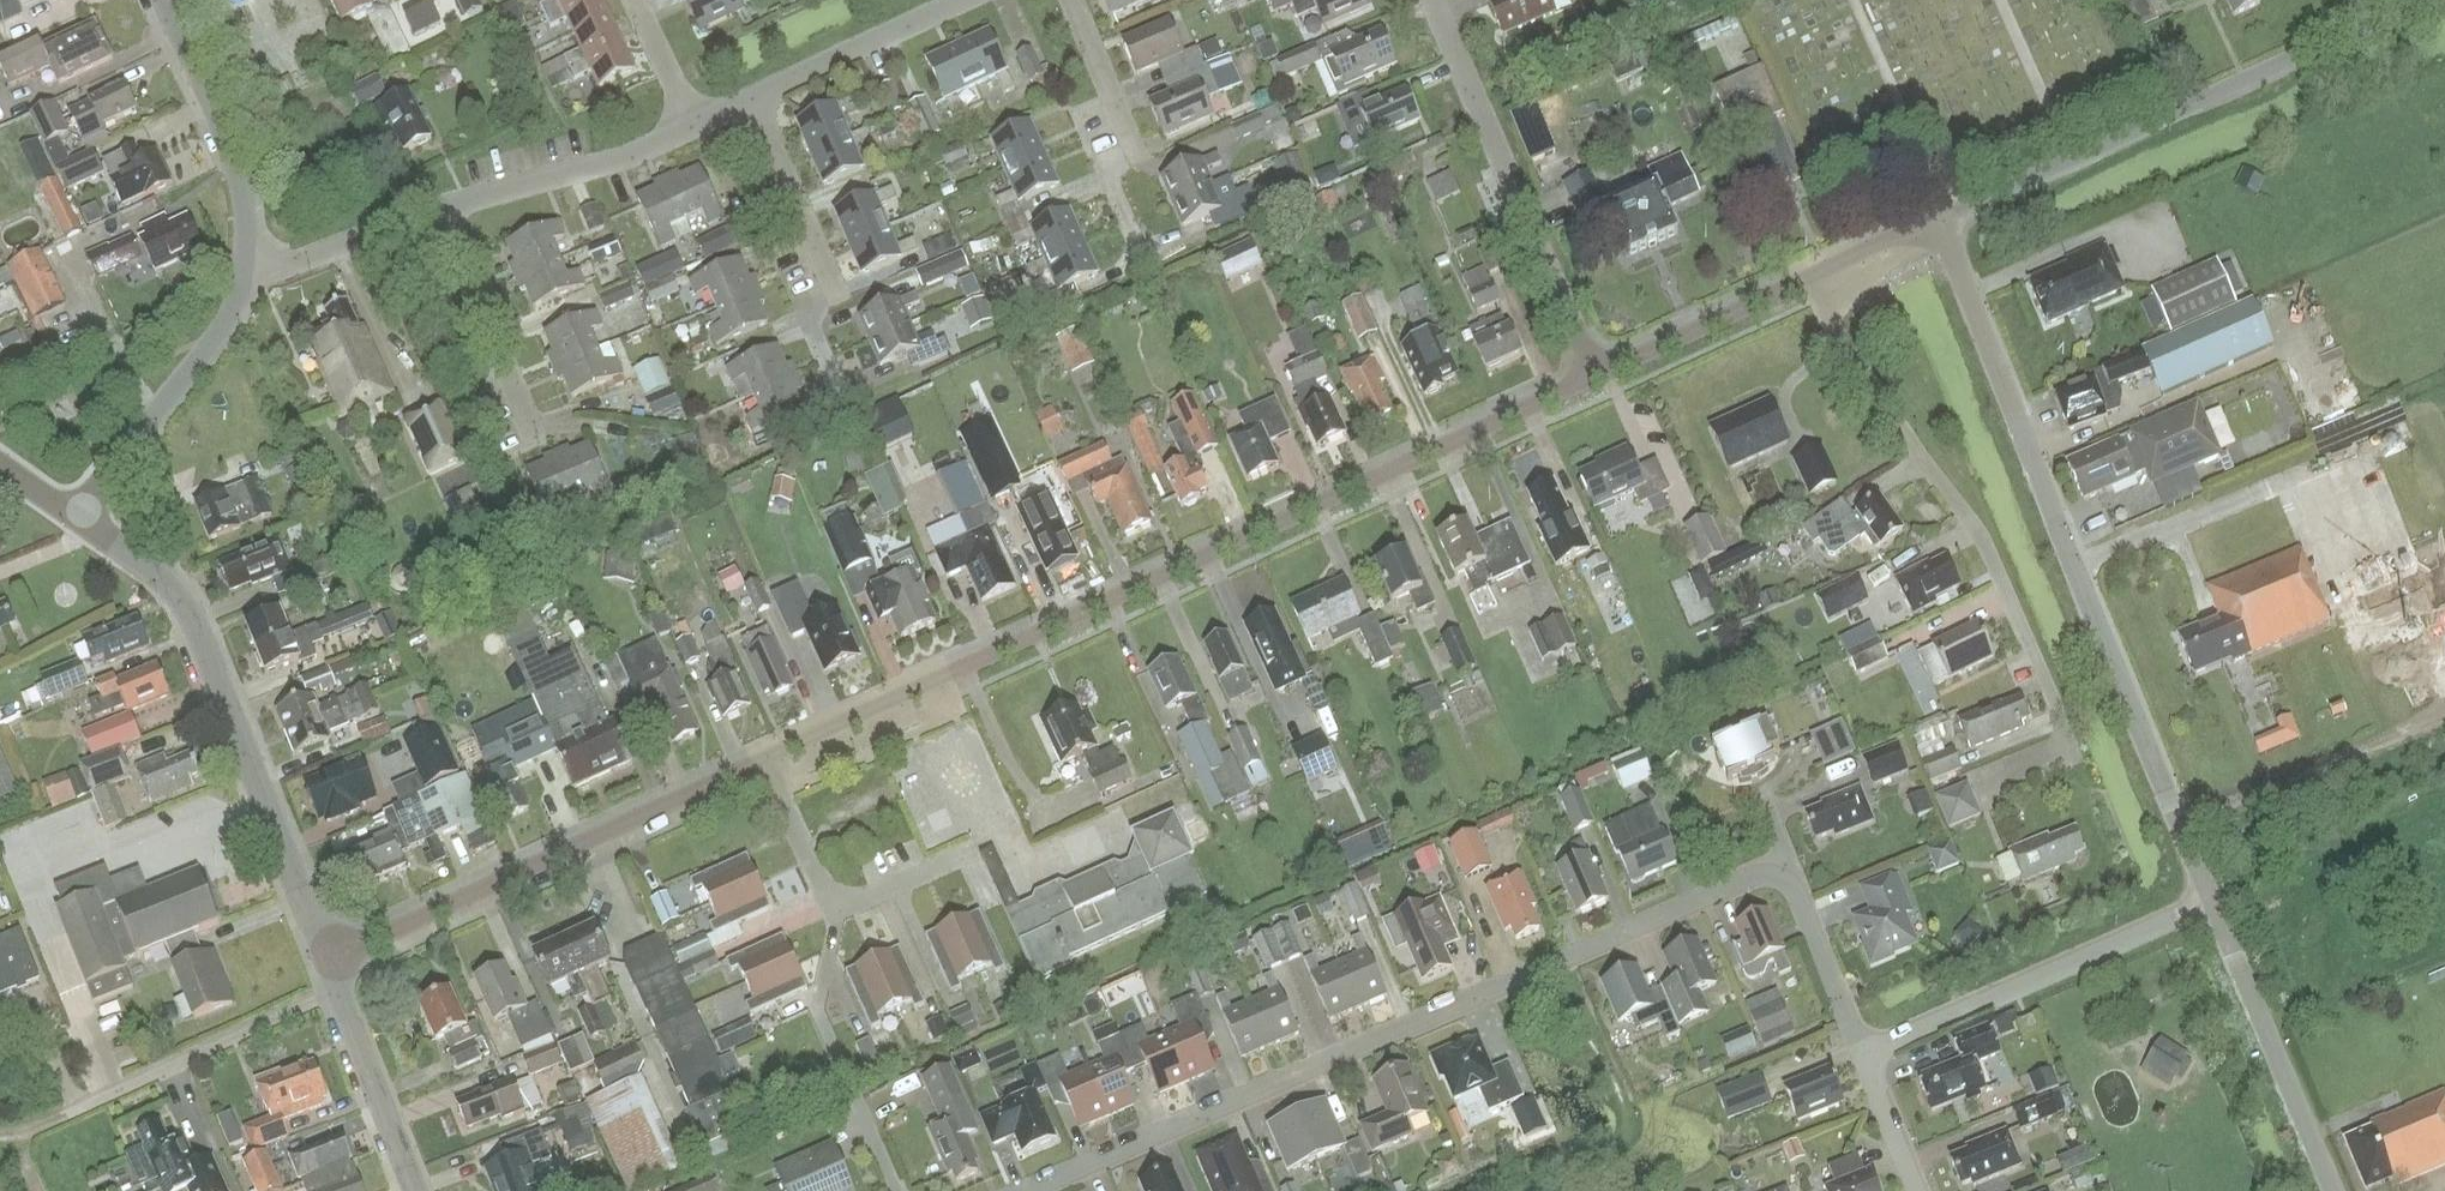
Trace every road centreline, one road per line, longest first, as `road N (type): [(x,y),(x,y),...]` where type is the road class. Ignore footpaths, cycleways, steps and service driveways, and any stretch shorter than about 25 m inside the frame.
road 1 (tertiary): [(764,759),(1593,371)]
road 2 (residential): [(1024,1190),(1779,870)]
road 3 (tertiary): [(2211,904),(1942,246)]
road 4 (residential): [(1814,269),(1908,441),(1984,541),(2077,761)]
road 5 (unclassified): [(1942,246),(1957,223),(2013,194),(2422,0)]
road 6 (tertiary): [(324,961),(187,603),(76,514)]
road 7 (tertiary): [(324,961),(764,759)]
road 8 (residential): [(1593,371),(1429,0)]
road 9 (unclassified): [(1859,1053),(2211,904)]
road 10 (unclassified): [(19,1134),(334,989)]
road 11 (residential): [(843,398),(809,317),(837,286),(758,101)]
road 12 (residential): [(897,1190),(817,1010),(838,899)]
road 13 (tertiary): [(2330,1190),(2211,904)]
road 14 (residential): [(244,261),(230,312),(76,514)]
road 15 (residential): [(1146,254),(1106,169),(1137,152),(1072,0)]
road 16 (residential): [(158,0),(237,166),(244,261)]
road 17 (residential): [(693,128),(440,210)]
road 18 (residential): [(534,438),(440,210)]
road 19 (tertiary): [(1593,371),(1814,269)]
road 20 (residential): [(966,0),(758,101)]
road 21 (tertiary): [(412,1190),(334,989)]
road 22 (residential): [(440,210),(275,261),(244,261)]
road 23 (residential): [(1859,1053),(1779,870)]
road 24 (residential): [(764,759),(821,885),(838,899)]
road 25 (residential): [(1915,1190),(1859,1053)]
road 26 (residential): [(693,128),(635,0)]
road 27 (residential): [(838,899),(860,899),(968,852)]
road 28 (tertiary): [(1814,269),(1889,243),(1942,246)]

